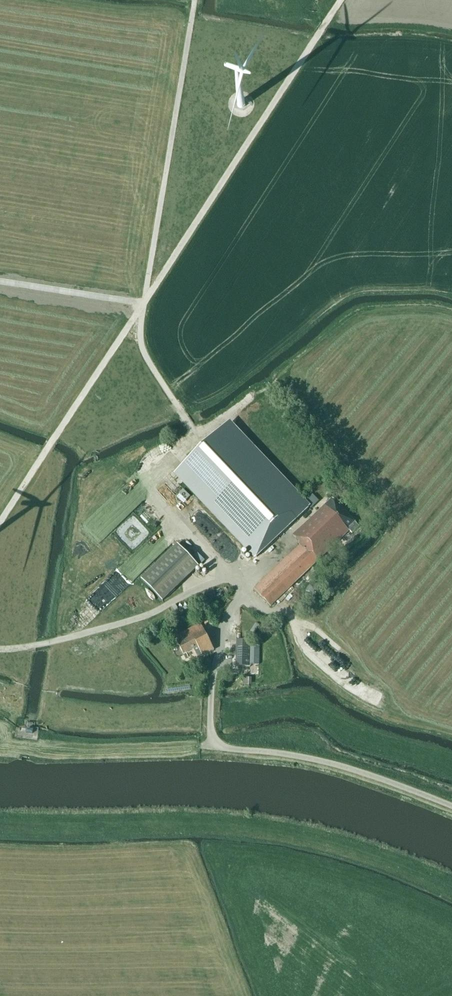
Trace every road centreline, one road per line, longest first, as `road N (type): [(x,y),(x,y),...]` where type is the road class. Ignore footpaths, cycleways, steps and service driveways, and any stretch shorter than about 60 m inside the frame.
road 1 (track): [(0,525),(341,0)]
road 2 (track): [(197,439),(148,363),(141,330),(195,0)]
road 3 (track): [(0,648),(121,623),(224,578),(247,576)]
road 4 (unclassified): [(451,806),(325,762),(215,743)]

